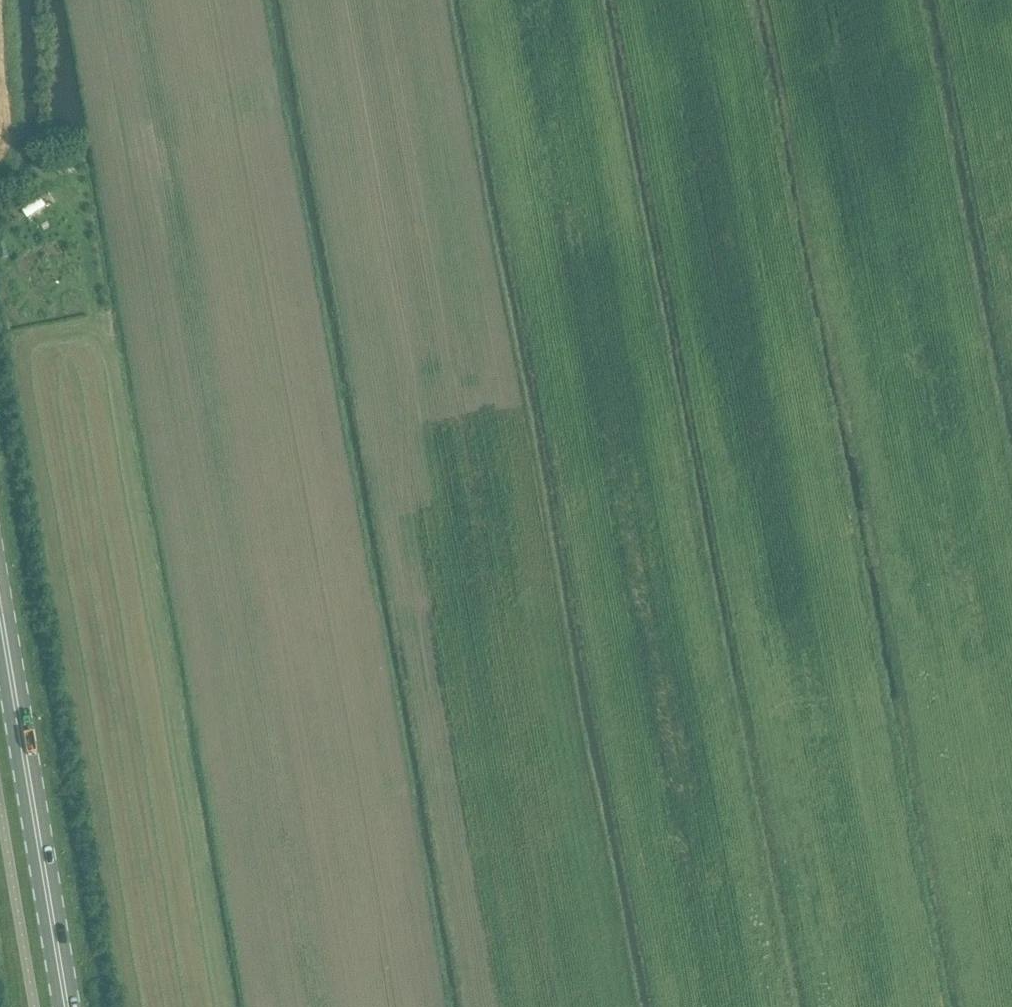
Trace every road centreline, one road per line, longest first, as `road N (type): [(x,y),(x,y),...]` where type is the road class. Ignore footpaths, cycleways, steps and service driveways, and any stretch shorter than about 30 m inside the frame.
road 1 (primary): [(68,1006),(0,611)]

